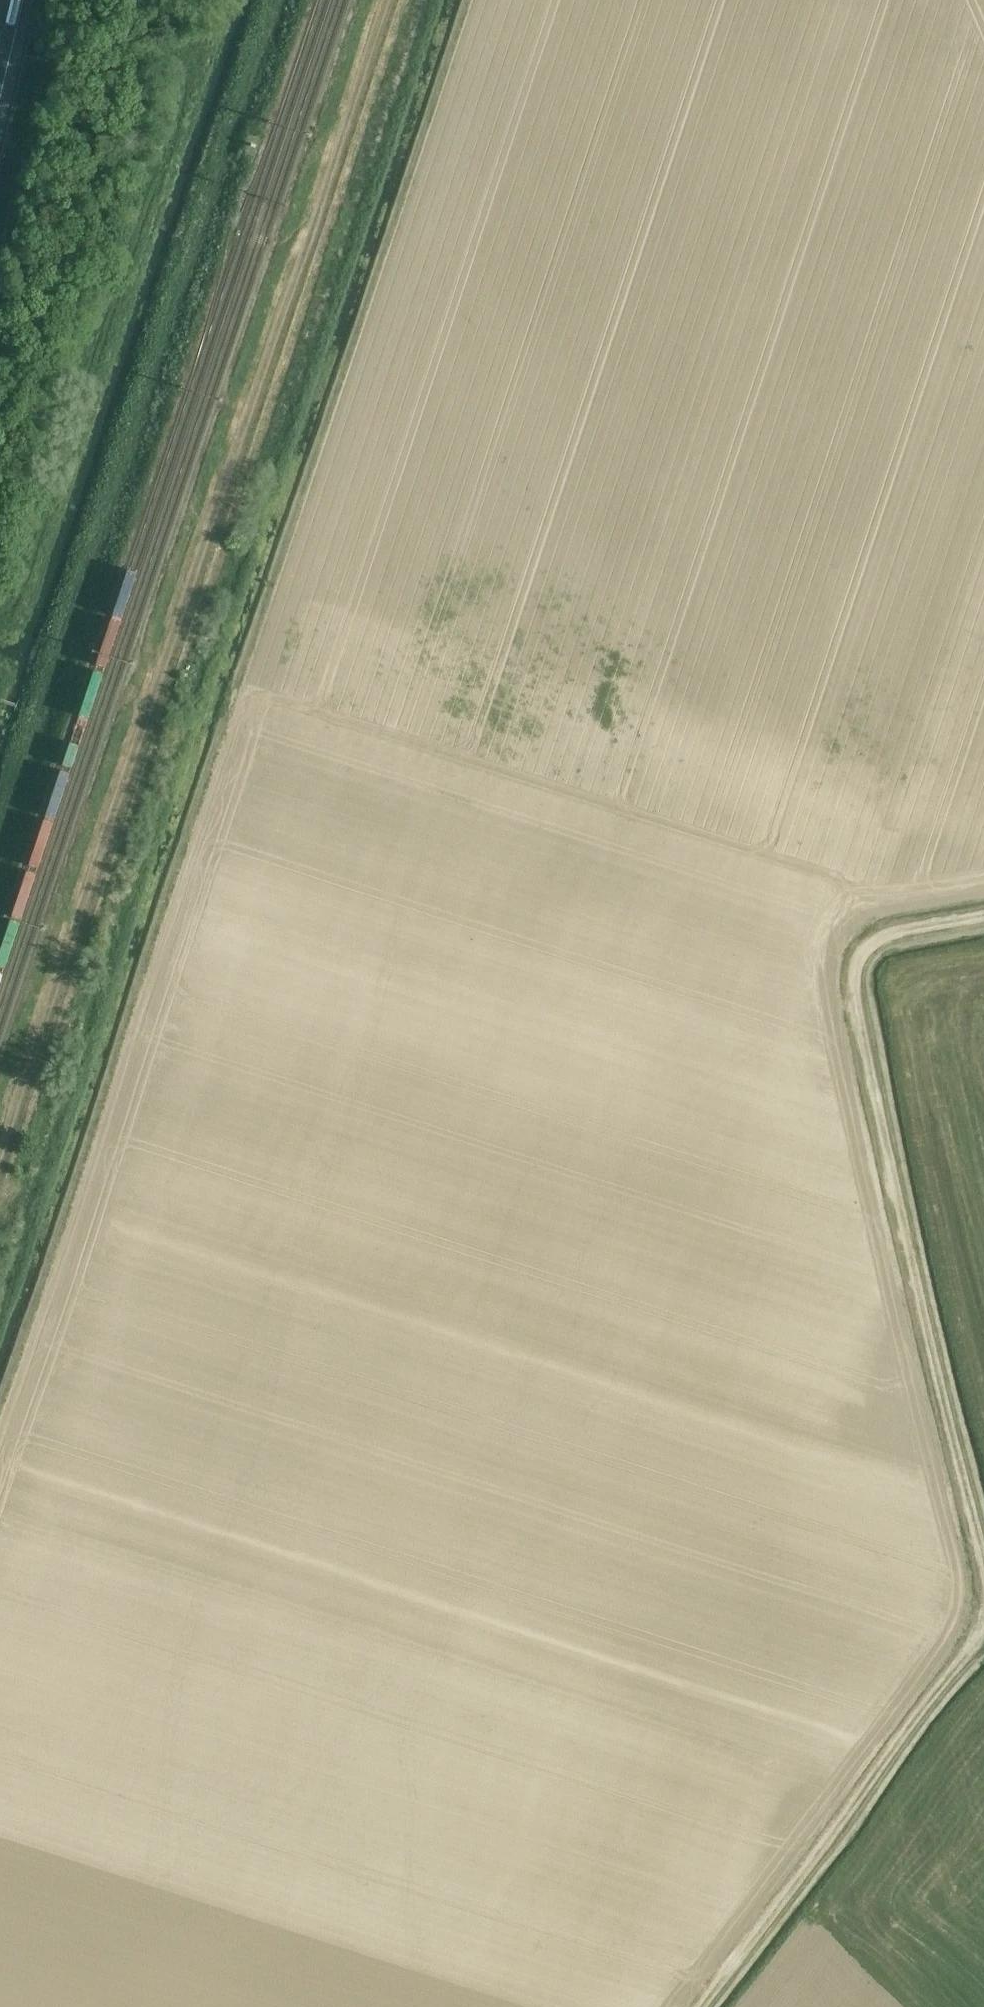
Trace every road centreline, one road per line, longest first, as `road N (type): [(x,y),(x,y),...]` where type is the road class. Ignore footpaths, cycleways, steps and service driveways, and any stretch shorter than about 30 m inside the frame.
road 1 (track): [(0,1152),(387,0)]
road 2 (track): [(983,1575),(851,981),(871,938),(983,918)]
road 3 (track): [(701,2006),(983,1631)]

